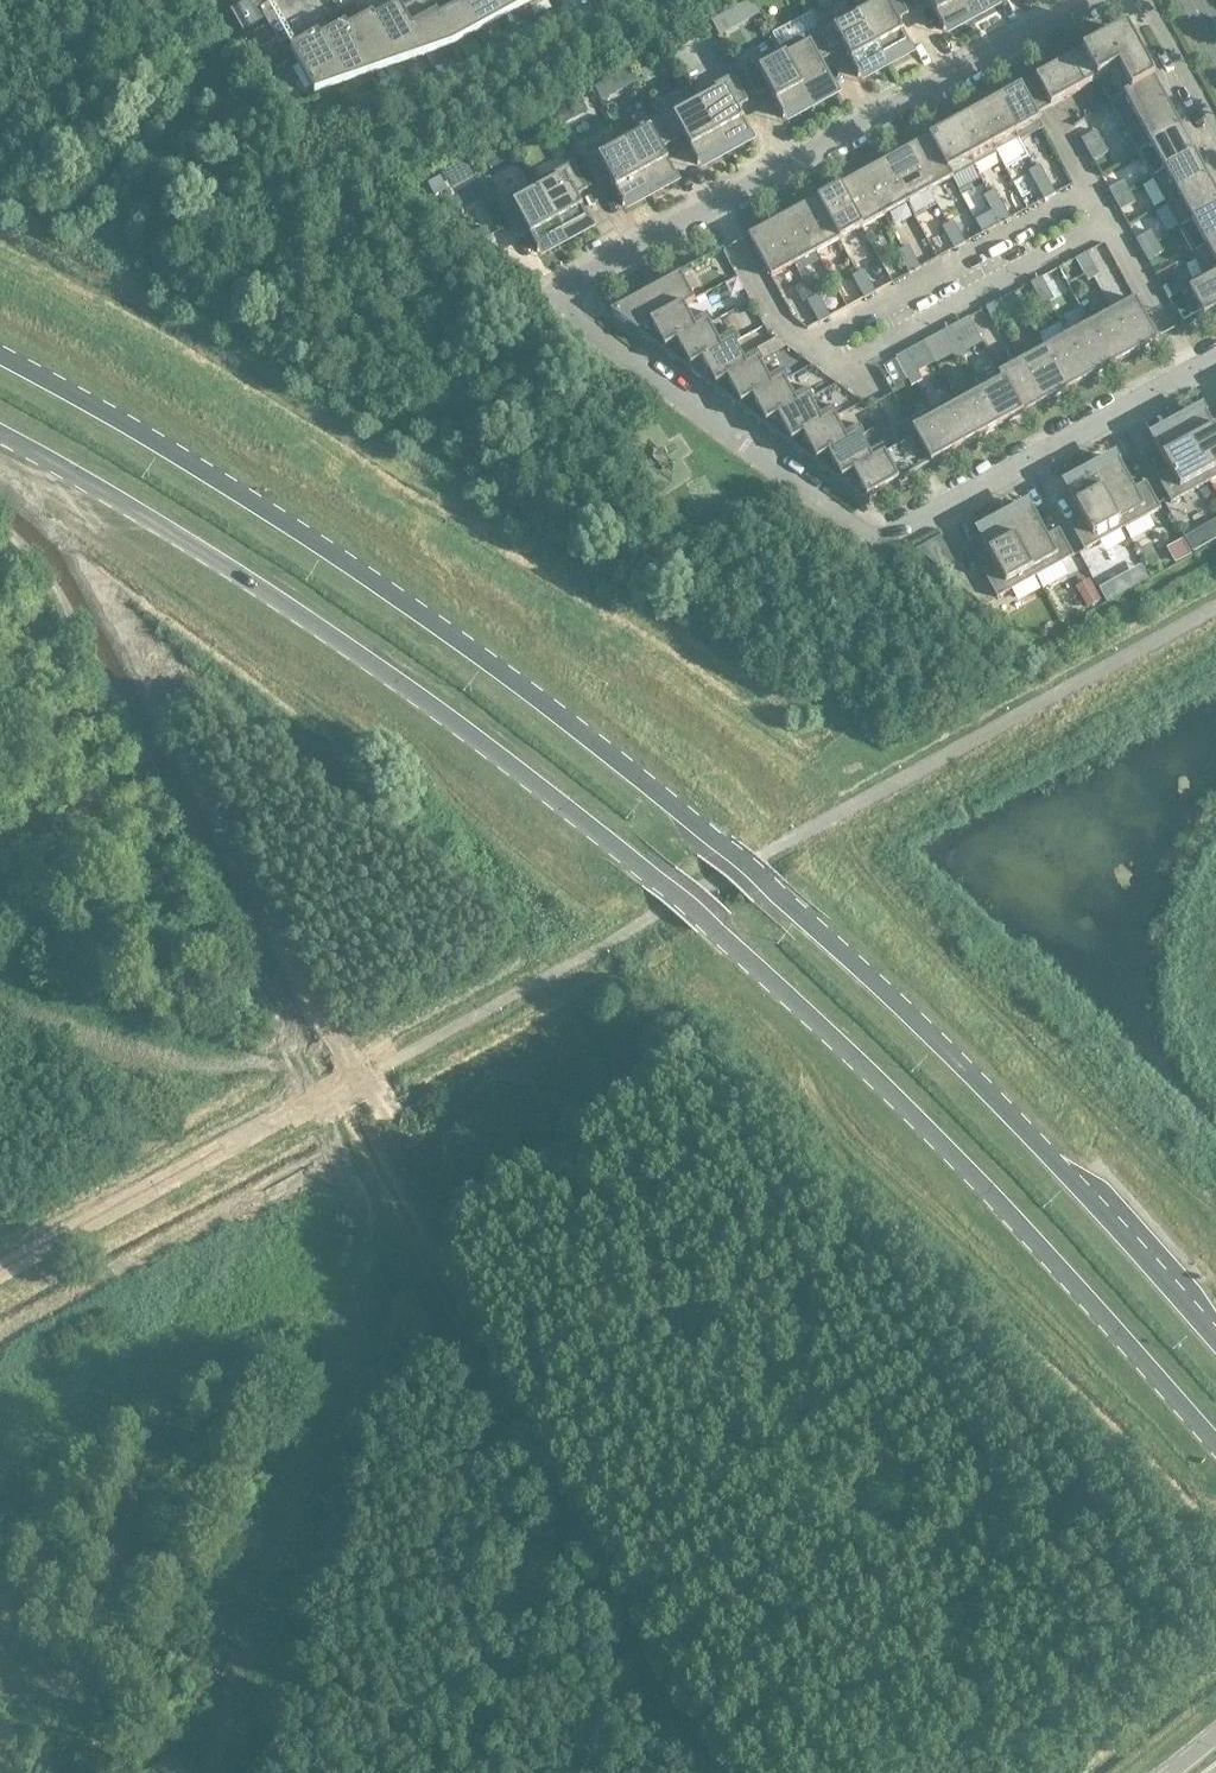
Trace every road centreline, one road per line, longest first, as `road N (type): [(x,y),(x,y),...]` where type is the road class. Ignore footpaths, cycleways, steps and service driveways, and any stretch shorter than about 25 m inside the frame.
road 1 (tertiary): [(0,440),(255,586),(647,876),(1005,1211),(1215,1446)]
road 2 (tertiary): [(1215,1343),(779,890),(450,638),(89,404),(0,359)]
road 3 (unclassified): [(1089,0),(578,282),(566,310),(874,540),(1215,357)]
road 4 (residential): [(1144,0),(1215,132)]

